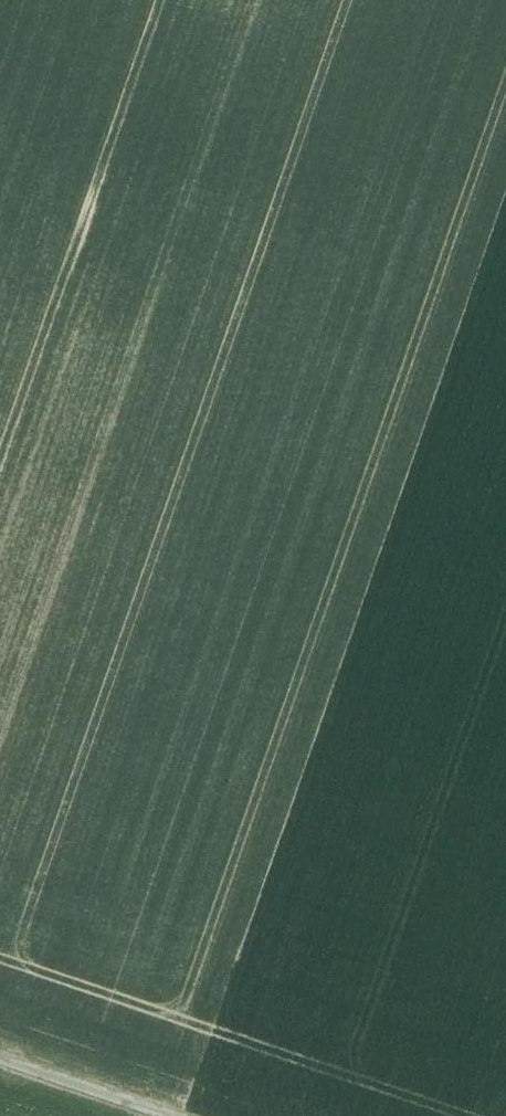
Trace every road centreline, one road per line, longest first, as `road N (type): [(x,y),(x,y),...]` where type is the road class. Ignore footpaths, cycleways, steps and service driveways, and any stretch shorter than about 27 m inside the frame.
road 1 (unclassified): [(140,1115),(0,1069)]

